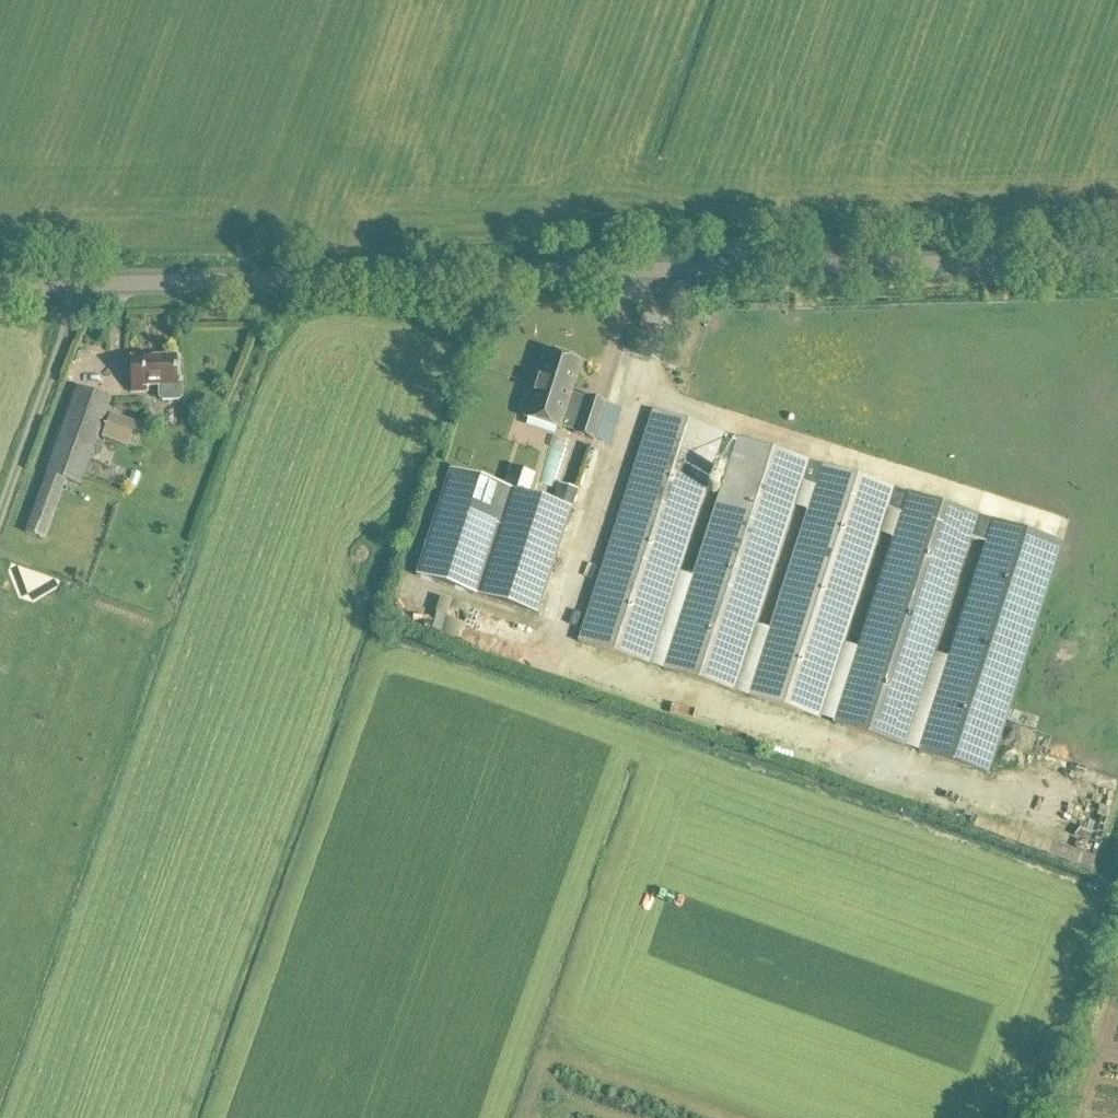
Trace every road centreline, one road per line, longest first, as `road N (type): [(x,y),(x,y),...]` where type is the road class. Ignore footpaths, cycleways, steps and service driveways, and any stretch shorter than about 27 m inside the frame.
road 1 (tertiary): [(1117,260),(0,288)]
road 2 (track): [(71,287),(71,314),(0,514)]

